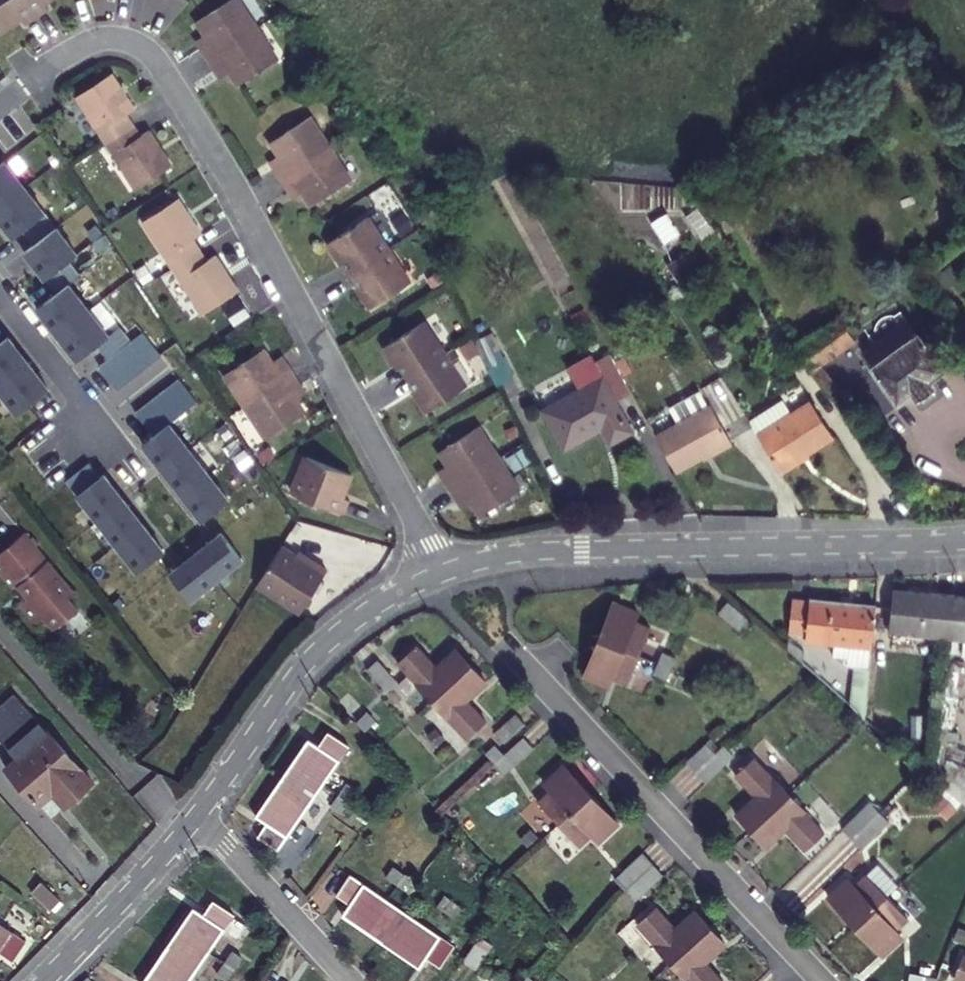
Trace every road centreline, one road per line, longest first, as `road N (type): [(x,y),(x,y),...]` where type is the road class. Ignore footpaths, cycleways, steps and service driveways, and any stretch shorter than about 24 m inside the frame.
road 1 (residential): [(441,570),(226,169),(150,55),(128,40),(104,40),(27,80)]
road 2 (residential): [(441,570),(547,551),(964,542)]
road 3 (residential): [(506,645),(819,980)]
road 4 (residential): [(197,815),(296,673),(355,620),(441,570)]
road 5 (residential): [(174,530),(0,297)]
road 6 (residential): [(349,980),(197,815)]
road 7 (residential): [(45,980),(197,815)]

